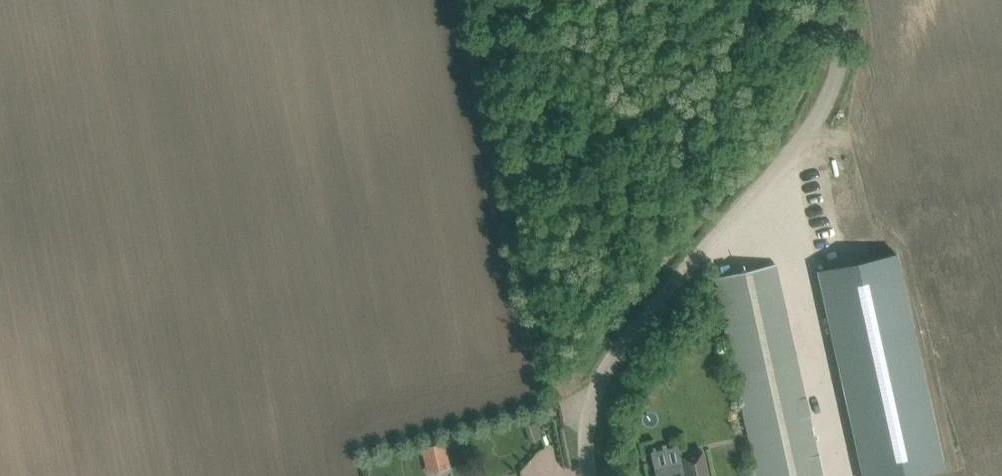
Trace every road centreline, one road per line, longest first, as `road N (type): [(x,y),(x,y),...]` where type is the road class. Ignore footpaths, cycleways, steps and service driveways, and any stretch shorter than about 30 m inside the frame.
road 1 (unclassified): [(594,475),(593,409),(610,373),(822,123),(850,65),(843,0)]

